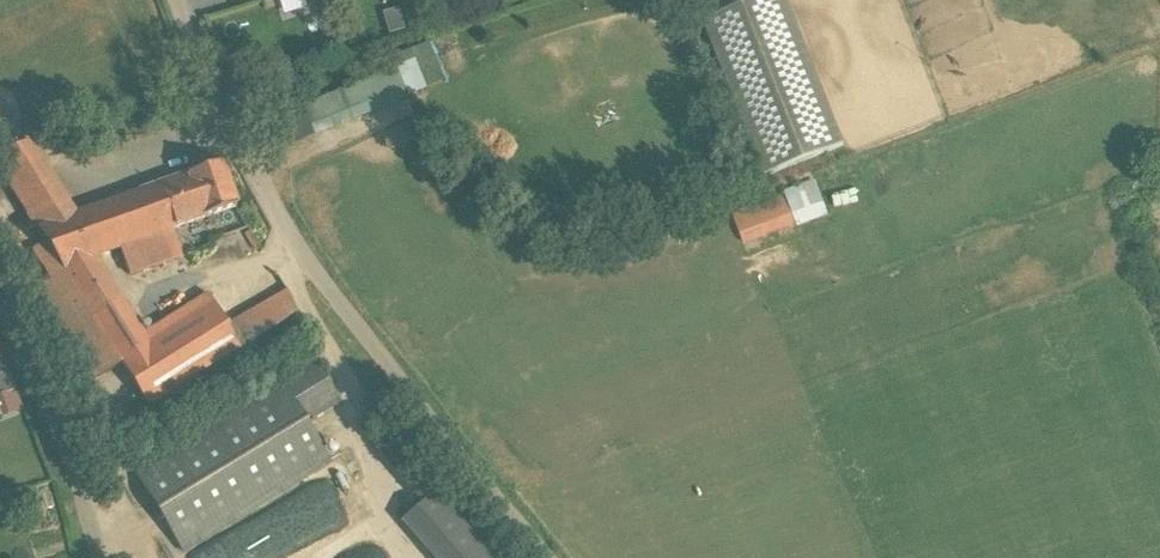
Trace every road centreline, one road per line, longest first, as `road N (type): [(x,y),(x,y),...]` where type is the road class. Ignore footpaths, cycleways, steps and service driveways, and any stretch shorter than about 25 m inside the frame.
road 1 (residential): [(555,557),(309,265),(204,69),(180,0)]
road 2 (residential): [(94,557),(60,431),(0,295)]

